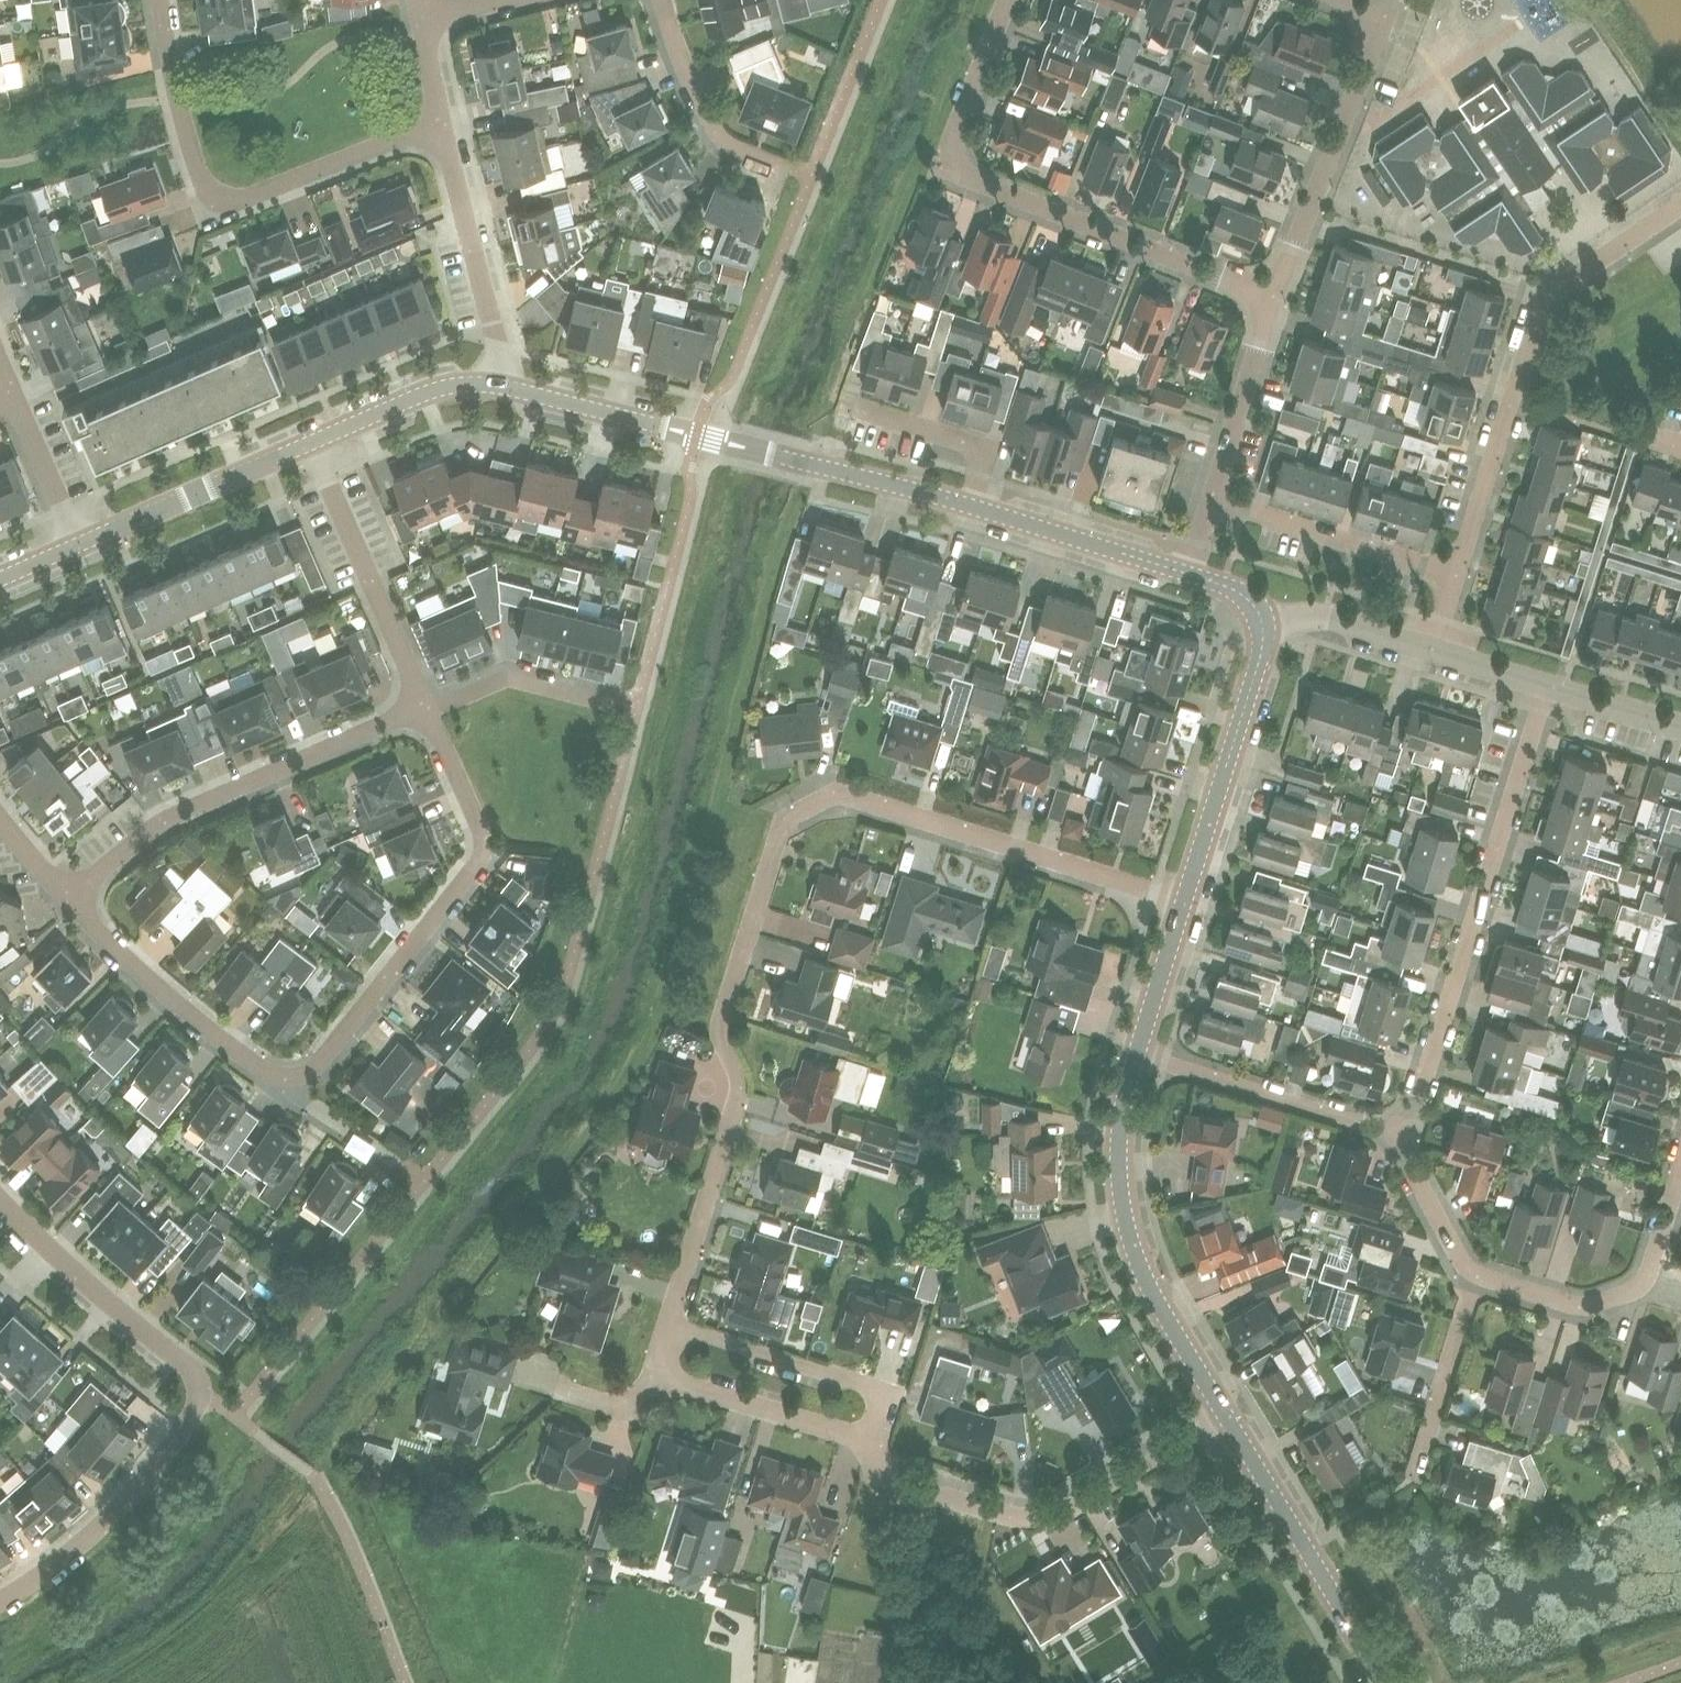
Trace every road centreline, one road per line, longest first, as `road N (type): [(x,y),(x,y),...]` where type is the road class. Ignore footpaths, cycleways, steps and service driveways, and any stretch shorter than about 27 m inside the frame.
road 1 (residential): [(668,1318),(739,1091),(721,1025),(789,813),(836,790),(1181,907)]
road 2 (residential): [(0,1602),(98,1528),(186,1424),(200,1391),(184,1356),(0,1196)]
road 3 (residential): [(1008,0),(941,168),(1279,298)]
road 4 (residential): [(262,1072),(309,1071),(480,857),(479,823),(426,707)]
road 5 (residential): [(1395,1137),(1424,1089),(1543,685)]
road 6 (residential): [(1454,574),(1543,299),(1680,203)]
road 7 (residential): [(441,126),(230,203),(203,187),(182,135),(154,0)]
road 8 (residential): [(863,1442),(884,1475),(1040,1515),(1067,1512),(1225,1416)]
road 9 (residential): [(64,896),(164,819),(426,707)]
road 10 (tertiary): [(1225,1416),(1127,1231),(1118,1140),(1136,1051)]
road 11 (tertiary): [(1389,1682),(1225,1416)]
road 12 (residential): [(1279,298),(1380,15)]
road 13 (tertiary): [(1181,907),(1262,654),(1264,621)]
road 14 (residential): [(1477,1274),(1574,1305),(1622,1296),(1647,1276),(1680,1169)]
road 15 (residential): [(426,707),(314,439)]
road 16 (tertiary): [(972,506),(697,433)]
road 17 (residential): [(863,1442),(882,1385),(668,1318)]
road 18 (residential): [(863,1442),(652,1375),(668,1318)]
road 19 (residential): [(1136,1051),(1395,1137)]
road 20 (residential): [(441,126),(496,338),(493,385)]
road 21 (residential): [(262,1072),(64,896)]
road 22 (tertiary): [(79,544),(314,439)]
road 23 (residential): [(1454,574),(1213,501)]
road 24 (residential): [(310,1471),(351,1546),(405,1682)]
road 25 (tertiary): [(1189,573),(972,506)]
road 26 (residential): [(788,168),(749,154),(708,125),(669,41),(660,0)]
road 27 (residential): [(972,506),(991,446),(843,398)]
road 28 (residential): [(1213,501),(1279,298)]
road 29 (residential): [(1415,1477),(1477,1274)]
road 30 (tertiary): [(493,385),(697,433)]
road 31 (residential): [(426,707),(512,673),(618,700)]
road 32 (tertiary): [(314,439),(457,385),(493,385)]
road 33 (residential): [(79,544),(7,383)]
road 34 (residential): [(1431,647),(1320,618),(1264,621)]
road 35 (residential): [(398,1166),(262,1072)]
road 36 (residential): [(1395,1137),(1457,1257),(1477,1274)]
road 37 (tertiary): [(1136,1051),(1181,907)]
road 38 (residential): [(1680,727),(1543,685)]

